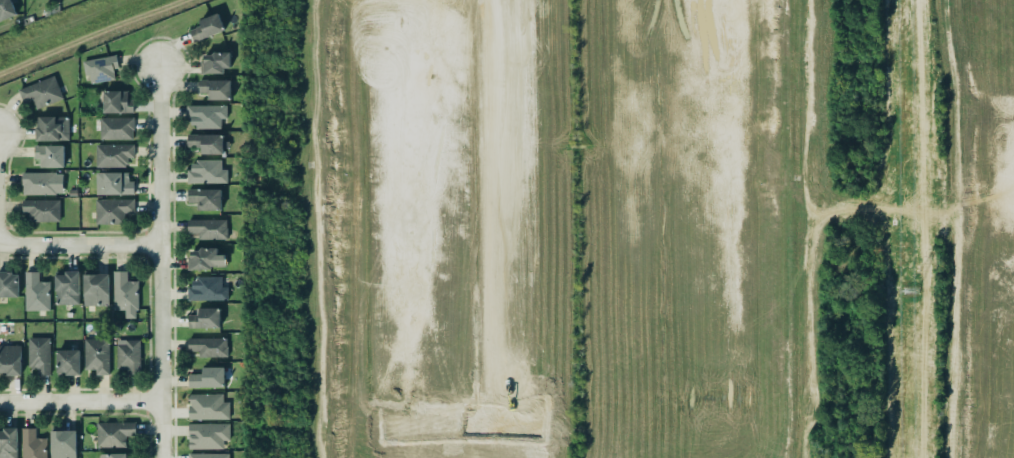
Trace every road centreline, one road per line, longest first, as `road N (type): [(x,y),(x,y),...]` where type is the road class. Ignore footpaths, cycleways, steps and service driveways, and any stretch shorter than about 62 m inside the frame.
road 1 (residential): [(155,66),(161,457)]
road 2 (residential): [(160,402),(0,402)]
road 3 (residential): [(0,241),(158,242)]

